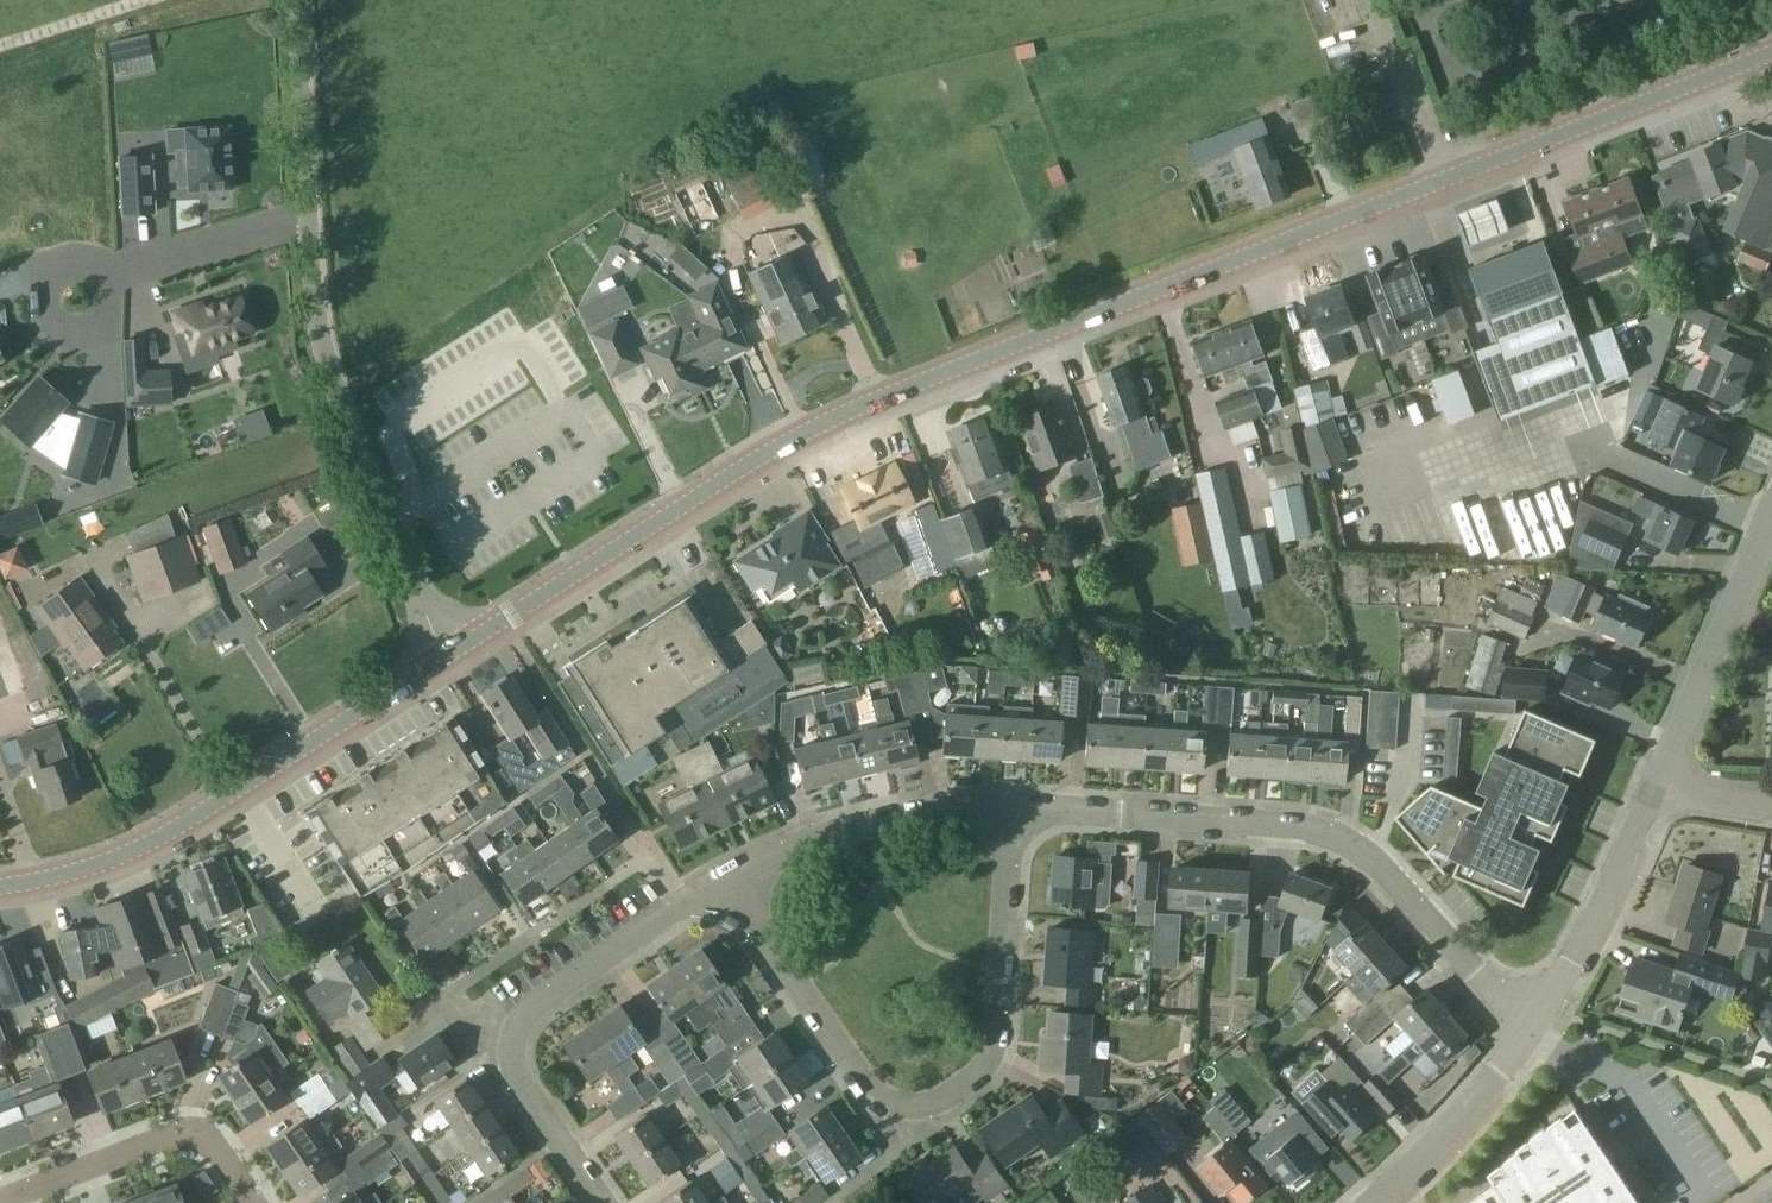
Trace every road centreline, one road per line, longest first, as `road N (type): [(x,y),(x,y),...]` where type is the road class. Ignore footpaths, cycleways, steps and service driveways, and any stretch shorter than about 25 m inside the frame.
road 1 (secondary): [(446,656),(833,419),(1771,53)]
road 2 (residential): [(723,879),(865,1083),(888,1101),(938,1102),(992,1055),(1010,809)]
road 3 (residential): [(1010,809),(1303,826),(1344,837),(1531,1026)]
road 4 (secondary): [(0,885),(141,849),(446,656)]
road 5 (unclassified): [(446,656),(384,521),(326,354),(311,222)]
road 6 (residential): [(600,1202),(517,1080),(514,1035),(526,1011),(723,879)]
road 7 (residential): [(723,879),(844,830),(917,814),(1010,809)]
road 8 (residential): [(253,1202),(214,1147),(175,1132),(0,1199)]
road 9 (residential): [(1655,776),(1771,511)]
road 10 (residential): [(1531,1026),(1604,896),(1655,776)]
road 11 (residential): [(1369,1202),(1531,1026)]
road 12 (residential): [(111,277),(99,264),(65,259),(49,268),(36,299),(53,329),(88,335),(113,312),(116,294)]
road 13 (unclassified): [(311,222),(301,0)]
road 14 (residential): [(111,277),(311,222)]
road 15 (residential): [(1771,807),(1655,776)]

